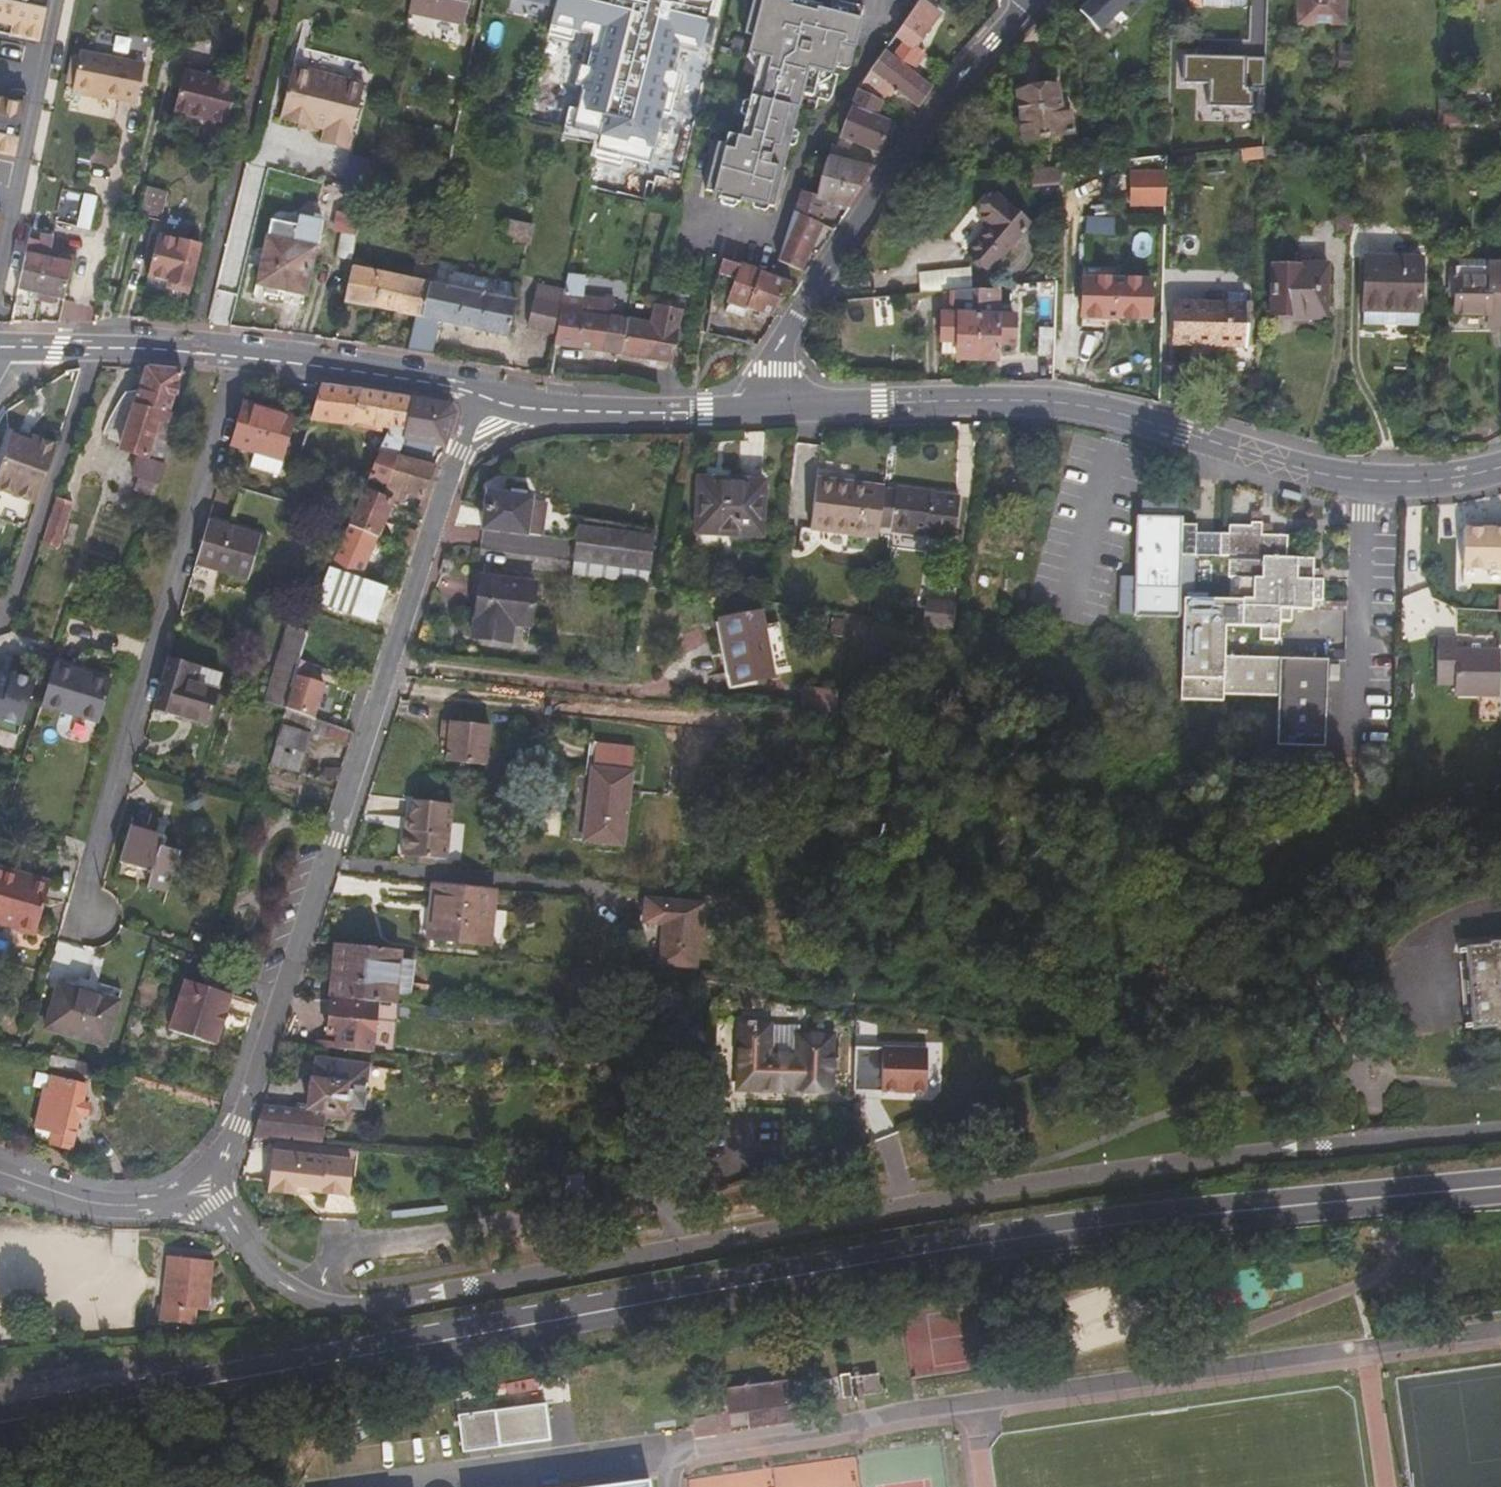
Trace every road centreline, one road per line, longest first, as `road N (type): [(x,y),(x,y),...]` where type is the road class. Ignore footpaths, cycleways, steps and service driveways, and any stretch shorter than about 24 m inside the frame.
road 1 (secondary): [(1500,1190),(1020,1247),(323,1368),(0,1413)]
road 2 (residential): [(482,395),(416,575),(335,841),(235,1125),(203,1193)]
road 3 (residential): [(673,1249),(1031,1185),(1500,1131)]
road 4 (residential): [(1500,471),(1424,486),(1352,484),(1115,413),(1033,402),(773,405)]
road 5 (tertiary): [(773,405),(781,348),(810,298),(990,41),(1031,0)]
road 6 (tertiary): [(482,395),(442,383),(192,351),(18,348)]
road 7 (residential): [(290,1294),(336,1254),(649,1208),(673,1249)]
road 8 (residential): [(290,1294),(354,1307),(673,1249)]
road 9 (tertiary): [(773,405),(591,411),(482,395)]
road 10 (residential): [(203,1193),(91,1204),(0,1176)]
road 11 (track): [(1357,1352),(1376,1486)]
road 12 (residential): [(203,1193),(290,1294)]

